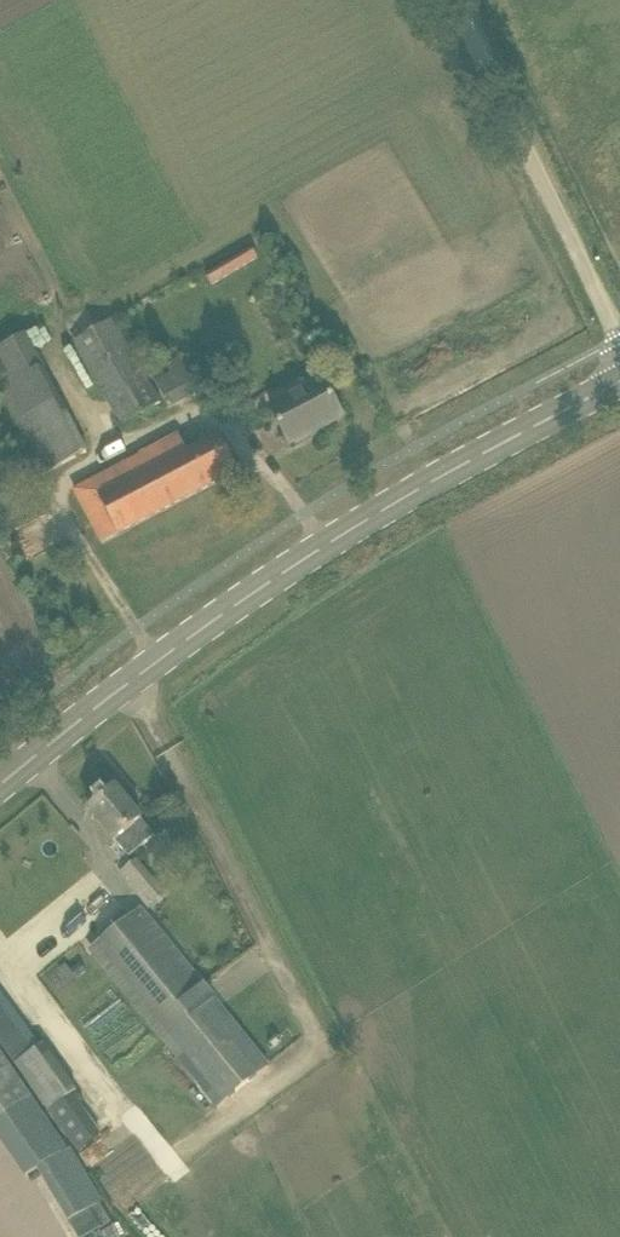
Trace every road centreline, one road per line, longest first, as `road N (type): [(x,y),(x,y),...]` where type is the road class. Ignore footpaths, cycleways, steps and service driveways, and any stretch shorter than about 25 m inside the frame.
road 1 (secondary): [(0,785),(102,699),(227,612),(349,533),(619,382)]
road 2 (unclassified): [(619,336),(452,0)]

